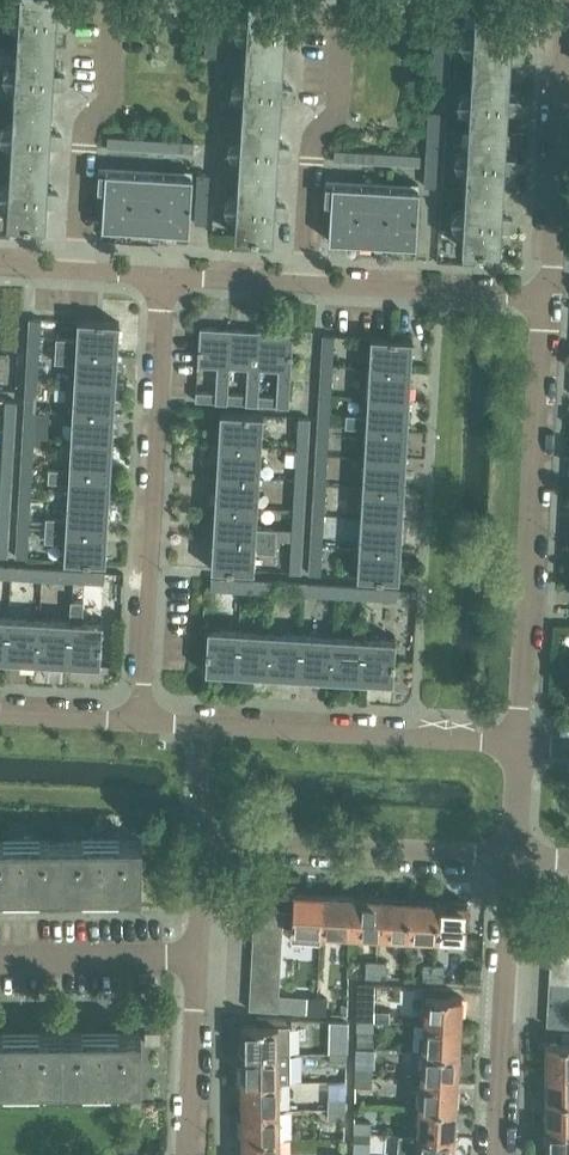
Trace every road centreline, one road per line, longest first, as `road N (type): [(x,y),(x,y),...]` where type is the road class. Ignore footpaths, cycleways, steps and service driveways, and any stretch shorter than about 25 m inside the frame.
road 1 (residential): [(142,721),(161,275)]
road 2 (residential): [(516,742),(549,297)]
road 3 (residential): [(516,742),(142,721)]
road 4 (residential): [(495,1154),(511,859)]
road 5 (residential): [(221,842),(511,859)]
road 6 (residential): [(303,283),(312,0)]
road 7 (residential): [(73,270),(84,0)]
road 8 (residential): [(549,297),(303,283)]
road 9 (unclassified): [(199,957),(0,958)]
road 10 (unclassified): [(184,1154),(199,957)]
road 11 (residential): [(556,194),(568,0)]
road 12 (residential): [(303,283),(161,275)]
road 13 (residential): [(142,721),(0,713)]

